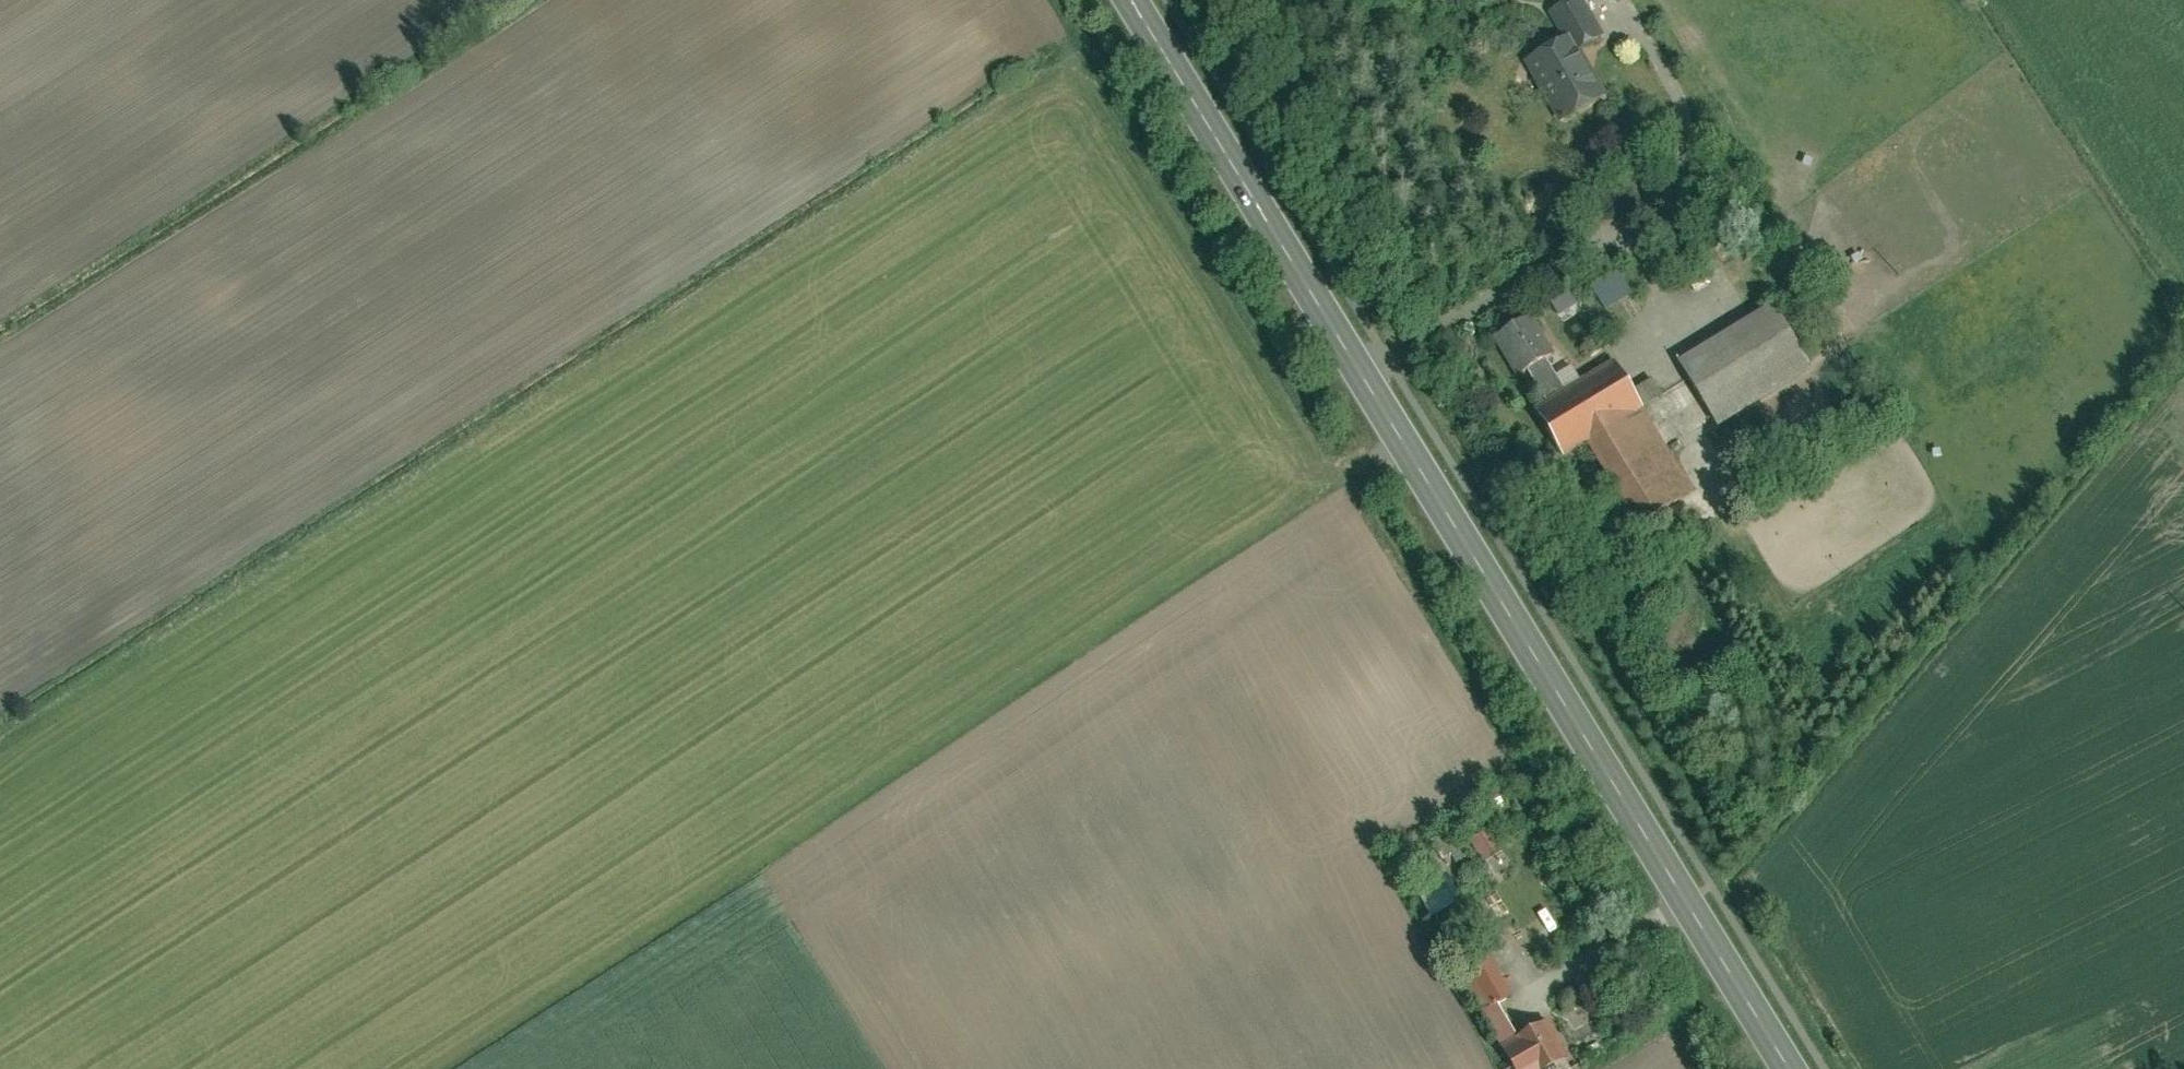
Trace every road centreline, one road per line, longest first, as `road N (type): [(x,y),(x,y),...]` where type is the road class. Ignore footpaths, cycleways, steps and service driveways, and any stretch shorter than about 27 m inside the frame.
road 1 (primary): [(1128,0),(1788,1068)]

